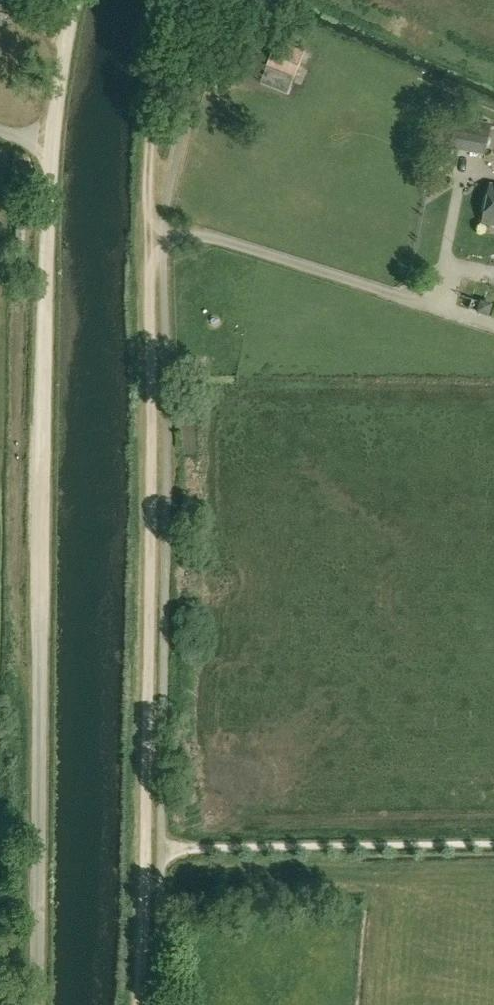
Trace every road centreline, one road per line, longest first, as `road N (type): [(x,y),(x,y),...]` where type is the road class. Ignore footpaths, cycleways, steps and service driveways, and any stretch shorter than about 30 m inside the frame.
road 1 (track): [(33,1004),(48,296),(59,98),(79,0)]
road 2 (track): [(135,1004),(150,158),(173,0)]

